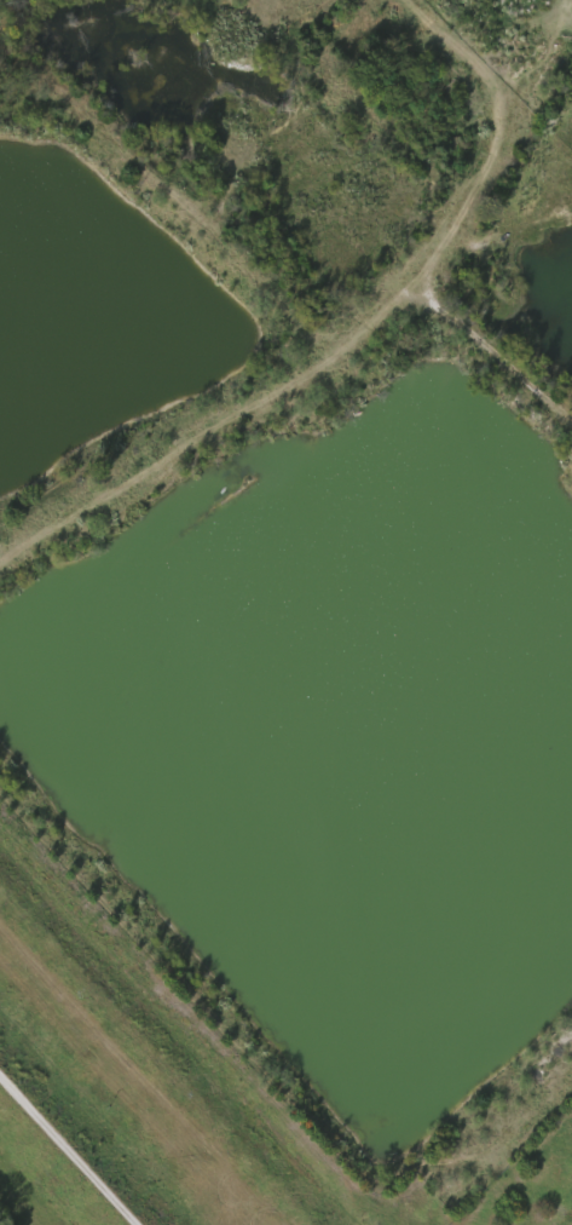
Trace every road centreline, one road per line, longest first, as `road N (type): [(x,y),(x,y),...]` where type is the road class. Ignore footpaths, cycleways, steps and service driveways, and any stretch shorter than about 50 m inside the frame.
road 1 (residential): [(0,1072),(142,1224)]

